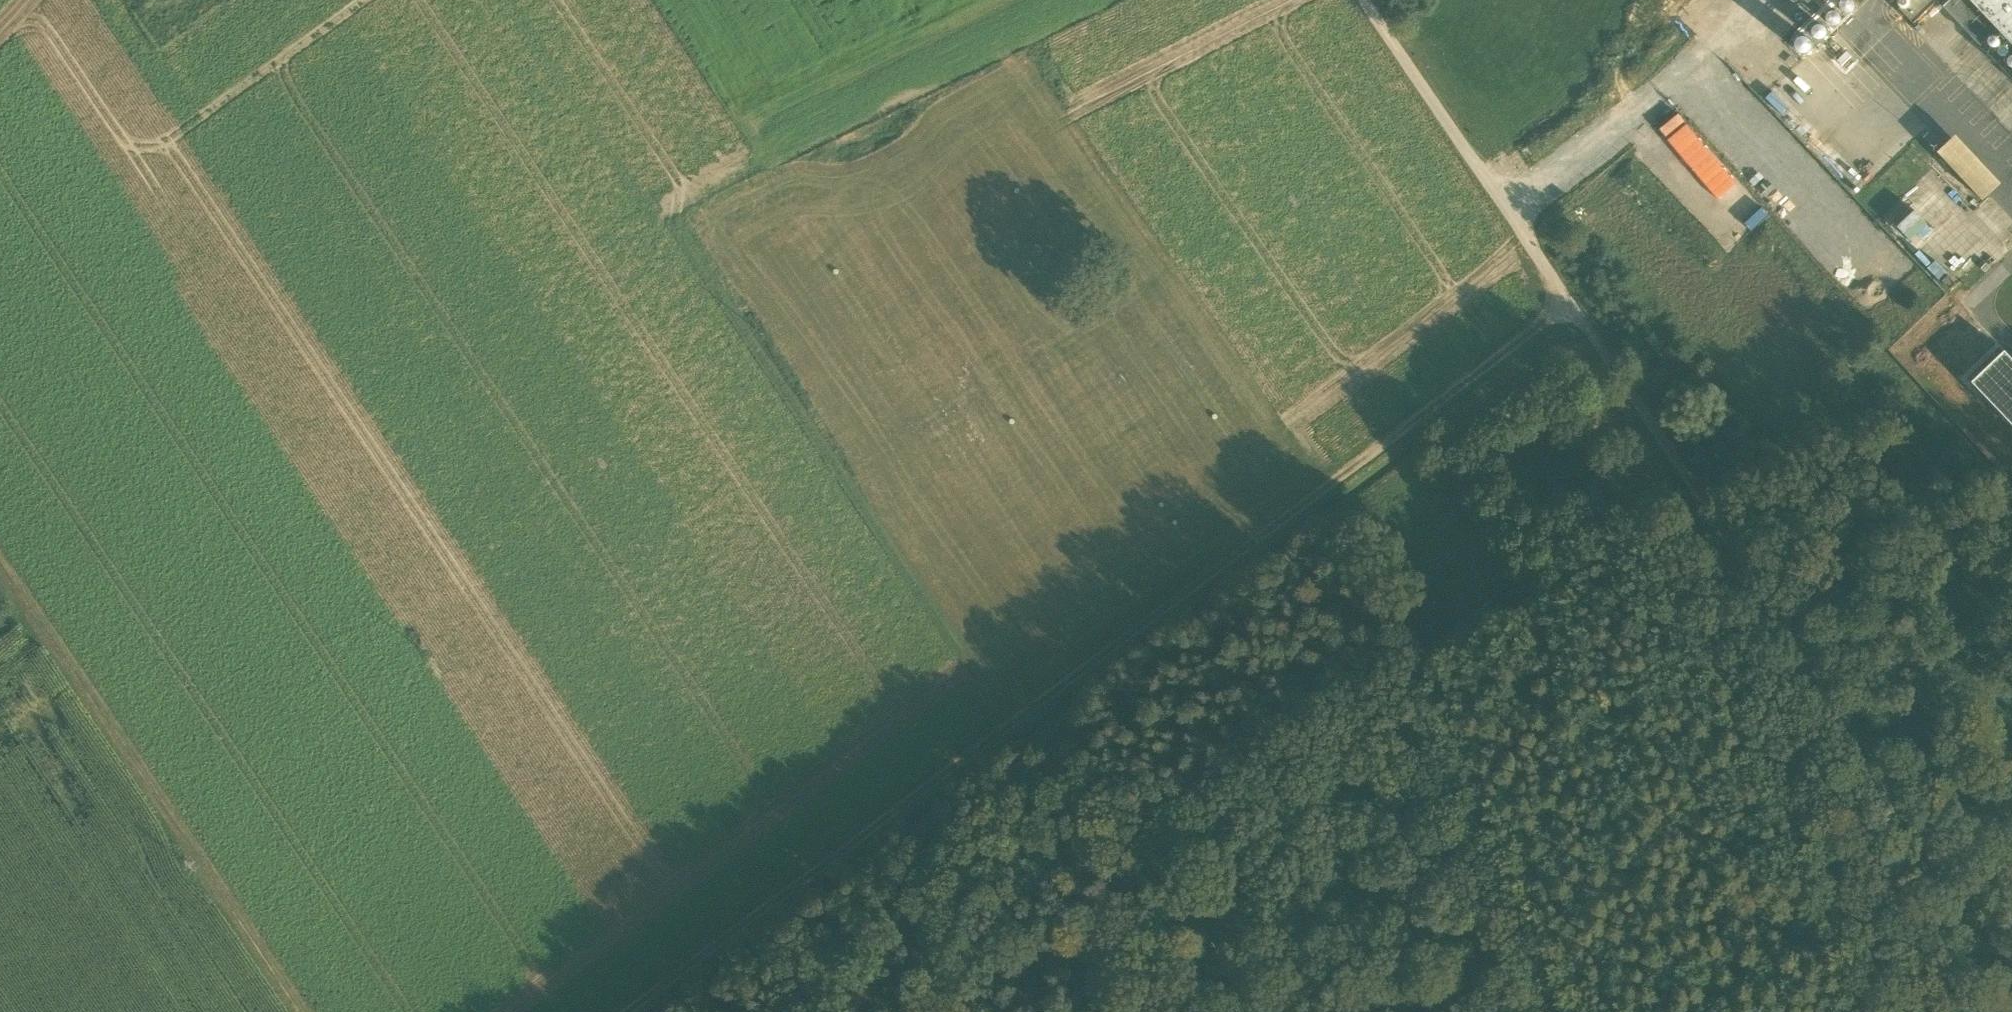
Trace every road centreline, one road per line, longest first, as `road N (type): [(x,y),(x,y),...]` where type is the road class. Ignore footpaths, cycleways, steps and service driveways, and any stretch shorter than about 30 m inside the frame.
road 1 (track): [(1569,303),(631,1011)]
road 2 (track): [(1365,0),(2011,958)]
road 3 (track): [(303,1011),(0,563)]
road 4 (track): [(1207,577),(1251,622),(1340,672),(1399,672),(1464,633)]

